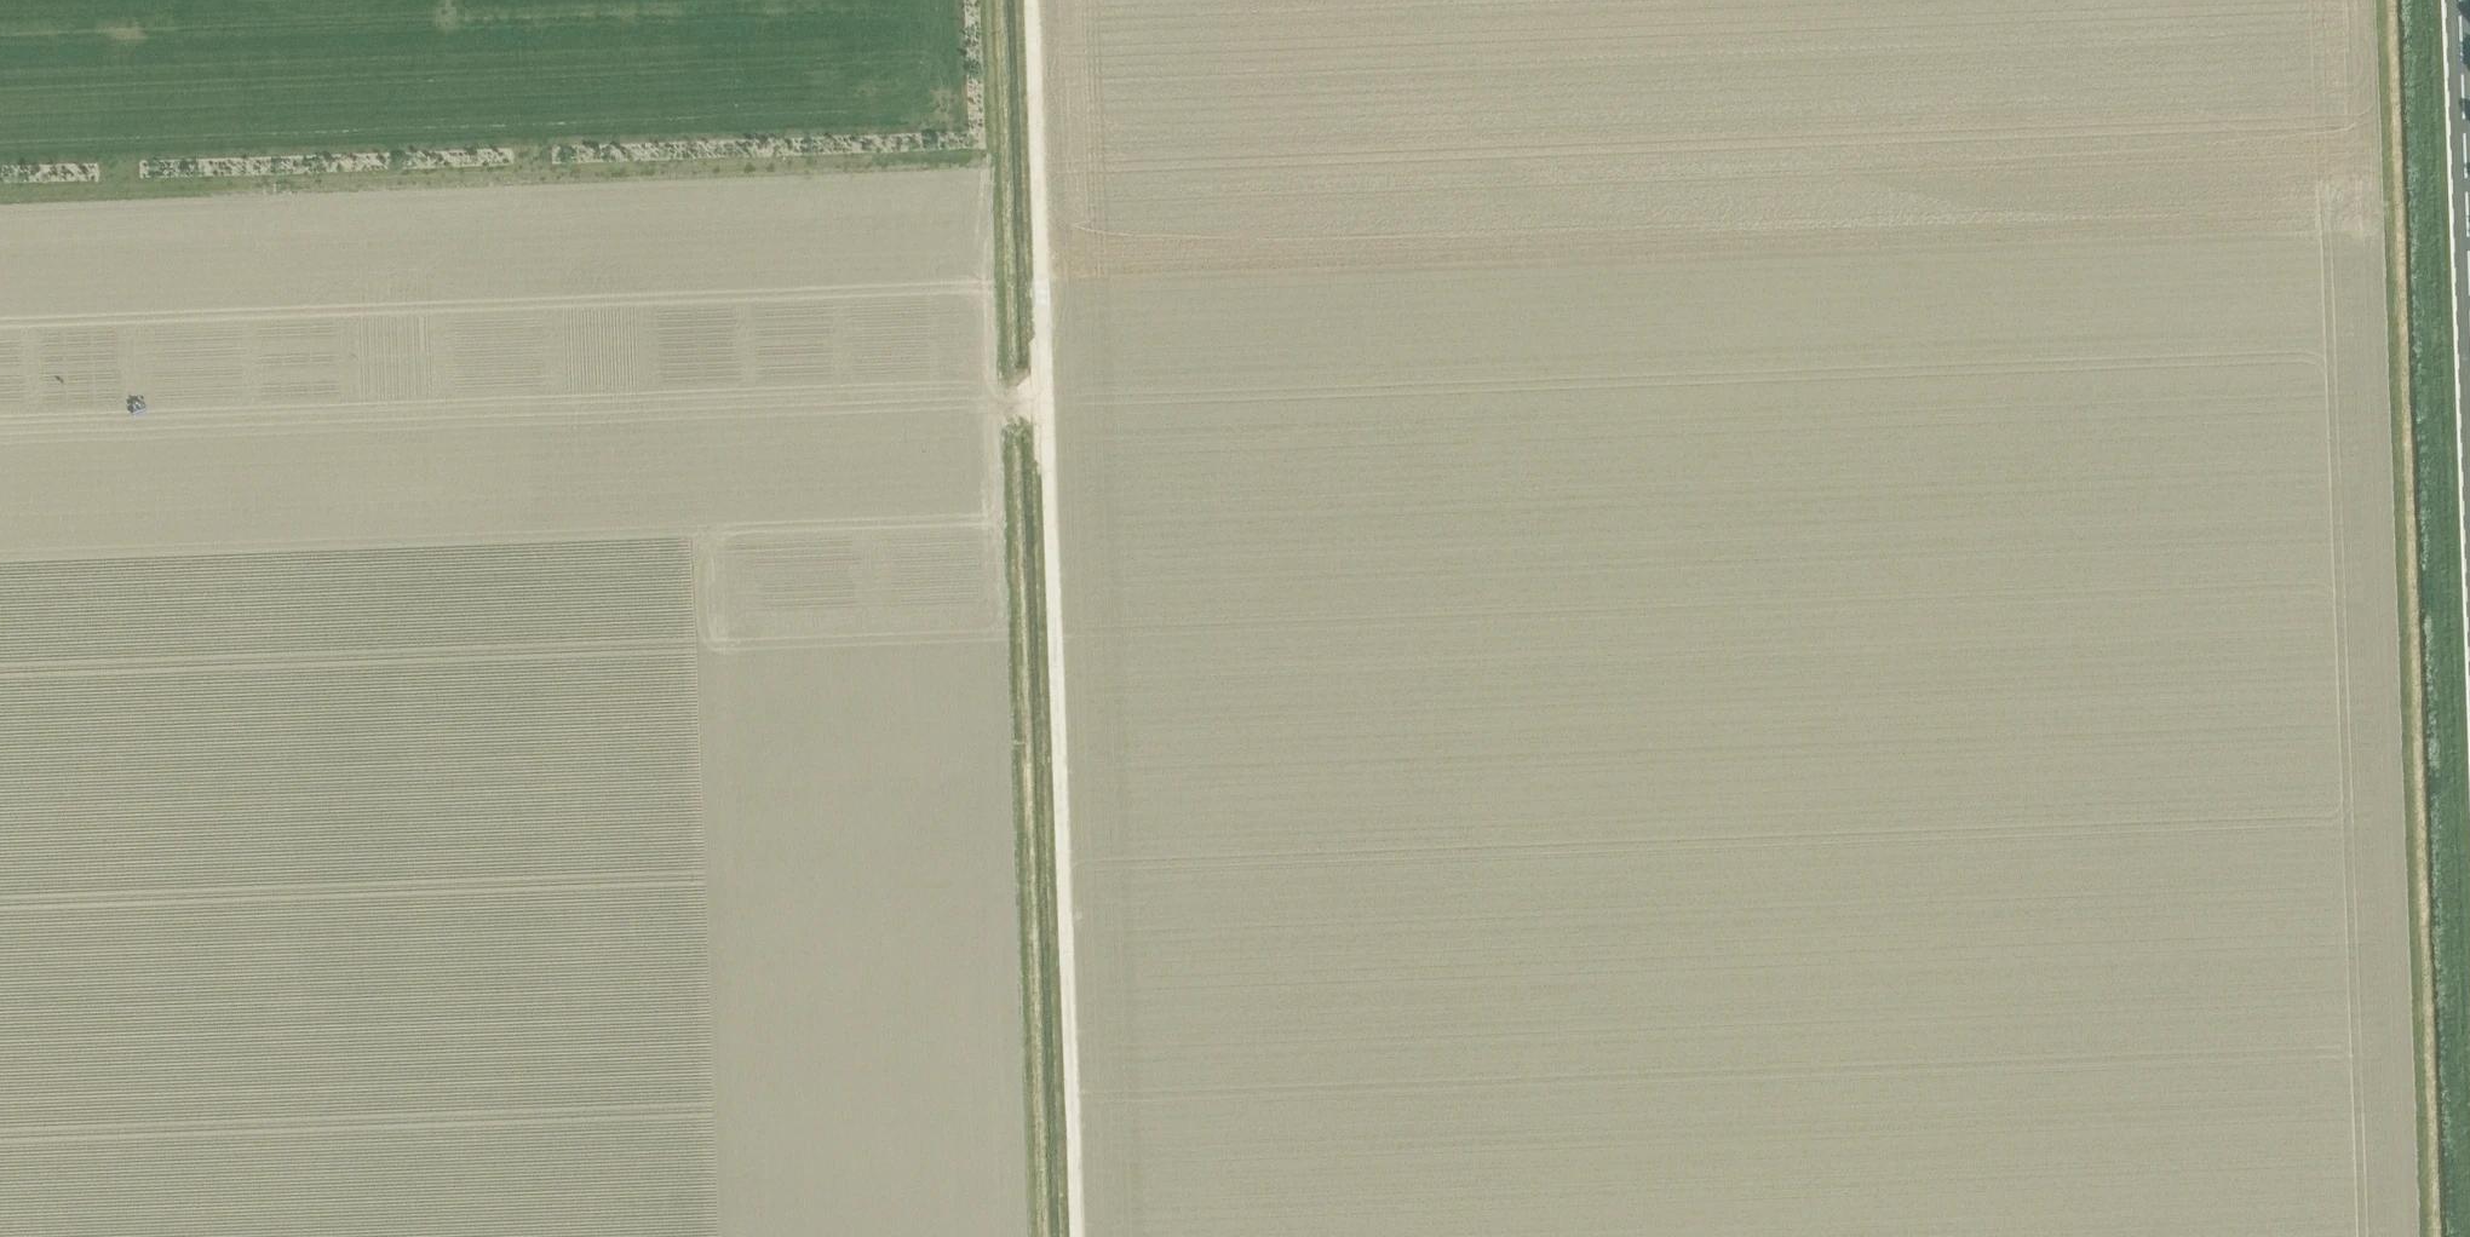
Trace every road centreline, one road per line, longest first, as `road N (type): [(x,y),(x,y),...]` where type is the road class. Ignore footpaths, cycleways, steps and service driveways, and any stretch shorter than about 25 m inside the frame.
road 1 (secondary): [(2469,300),(2459,0)]

